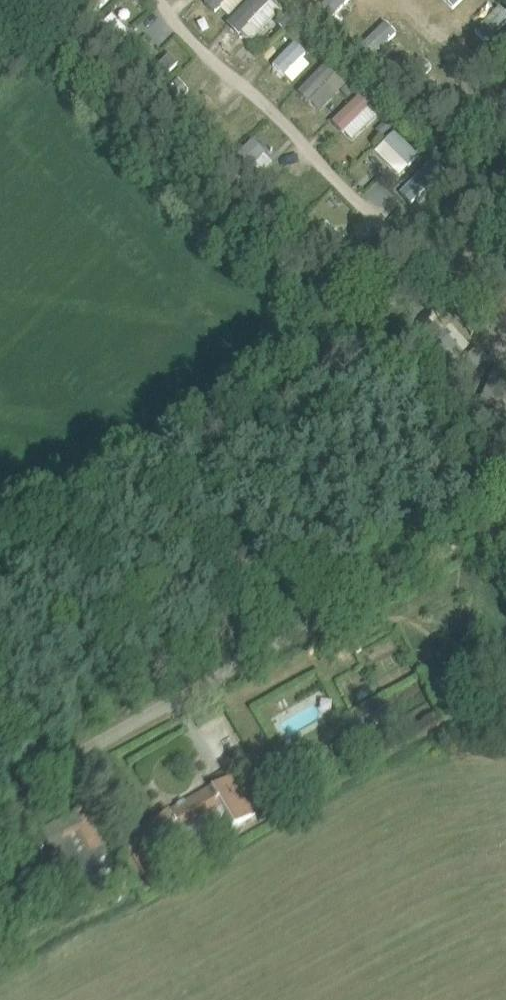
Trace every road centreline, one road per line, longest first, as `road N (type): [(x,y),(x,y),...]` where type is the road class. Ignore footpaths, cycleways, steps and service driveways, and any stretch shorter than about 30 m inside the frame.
road 1 (unclassified): [(0,799),(505,515)]

